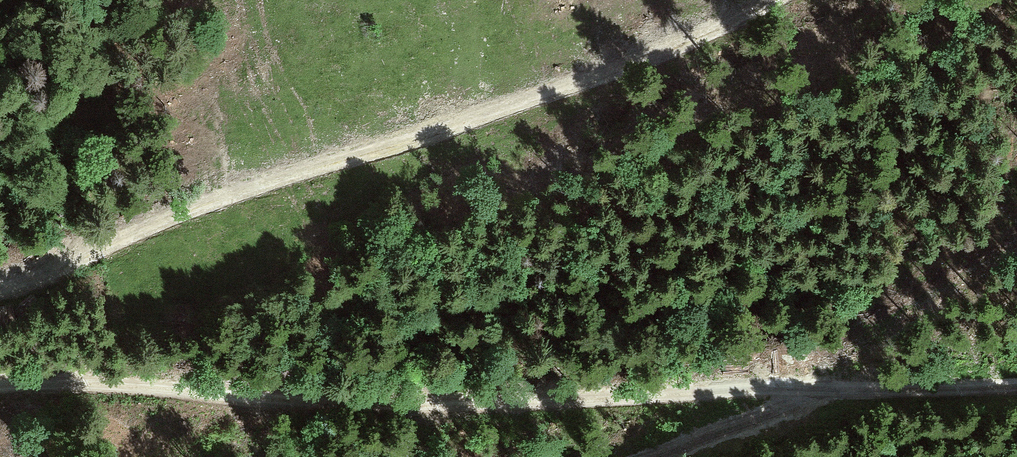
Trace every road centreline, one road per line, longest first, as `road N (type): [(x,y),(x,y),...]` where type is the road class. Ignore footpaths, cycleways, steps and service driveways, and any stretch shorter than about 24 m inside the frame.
road 1 (track): [(0,380),(380,399),(630,387),(1016,387)]
road 2 (track): [(0,293),(292,174),(602,77),(780,0)]
road 3 (track): [(817,387),(643,456)]

